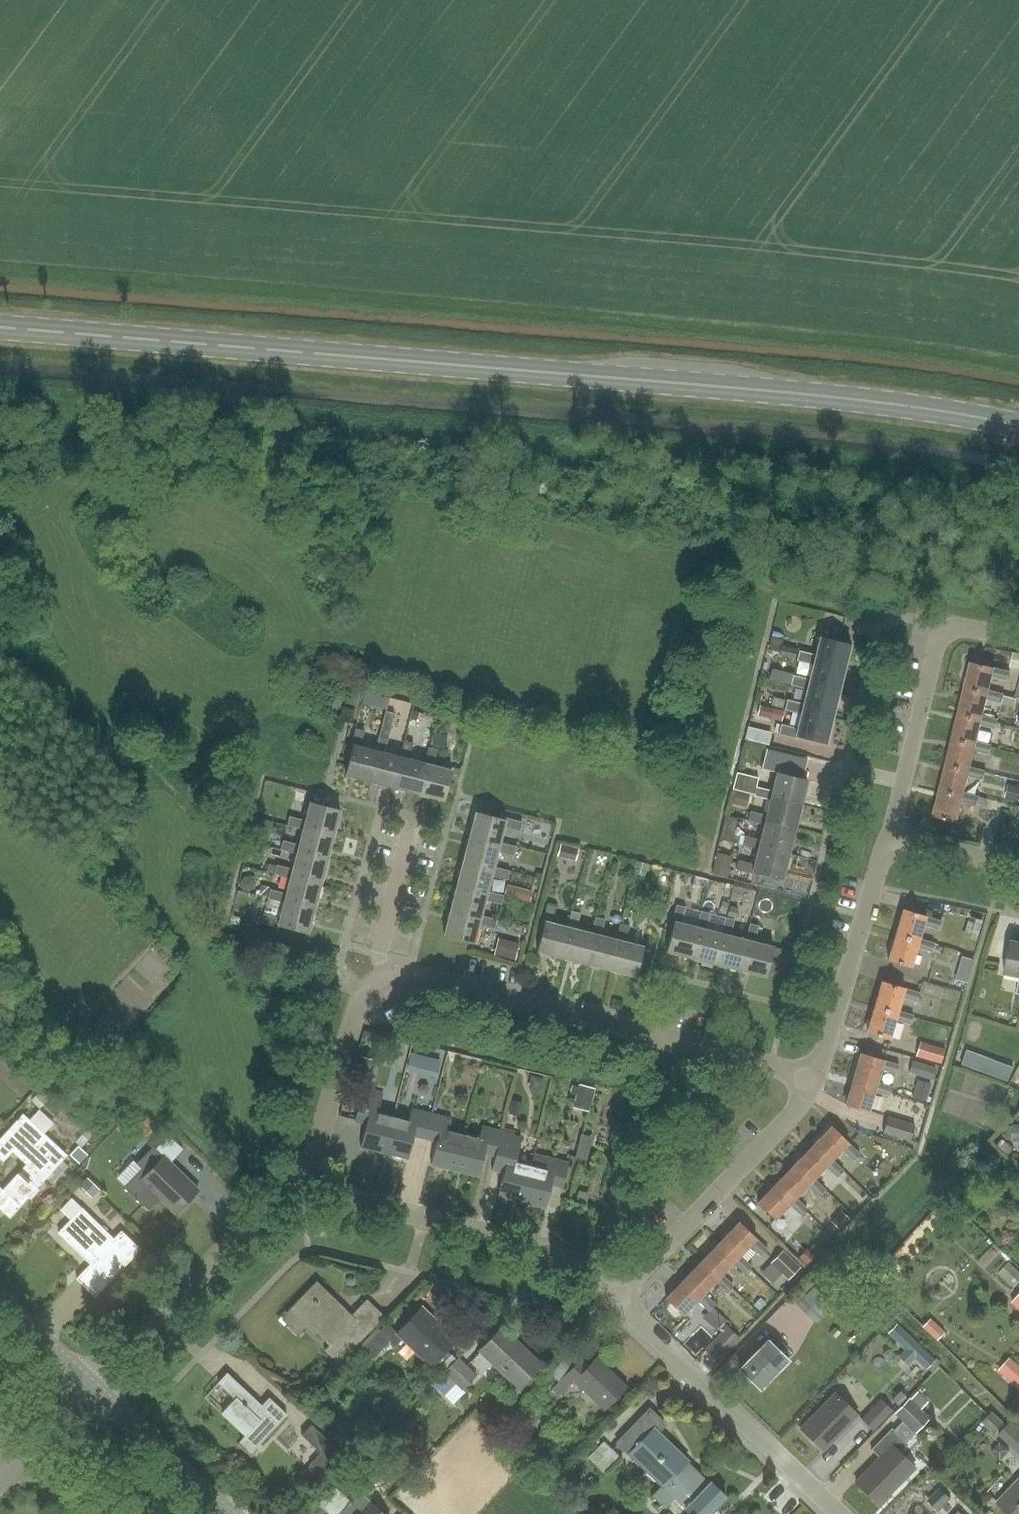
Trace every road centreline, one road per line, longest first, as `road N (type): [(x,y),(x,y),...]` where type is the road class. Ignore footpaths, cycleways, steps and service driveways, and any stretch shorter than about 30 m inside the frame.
road 1 (secondary): [(1018,426),(843,398),(0,326)]
road 2 (residential): [(306,1191),(358,1002),(392,975),(813,1081)]
road 3 (residential): [(306,1191),(558,1258),(612,1304)]
road 4 (residential): [(612,1304),(836,1513)]
road 5 (residential): [(612,1304),(792,1117),(813,1081)]
road 6 (residential): [(90,1385),(306,1191)]
road 7 (residential): [(813,1081),(882,834)]
road 8 (residential): [(882,834),(941,633)]
road 9 (residential): [(225,1513),(90,1385)]
road 10 (residential): [(1018,867),(882,834)]
road 11 (residential): [(90,1385),(0,1301)]

